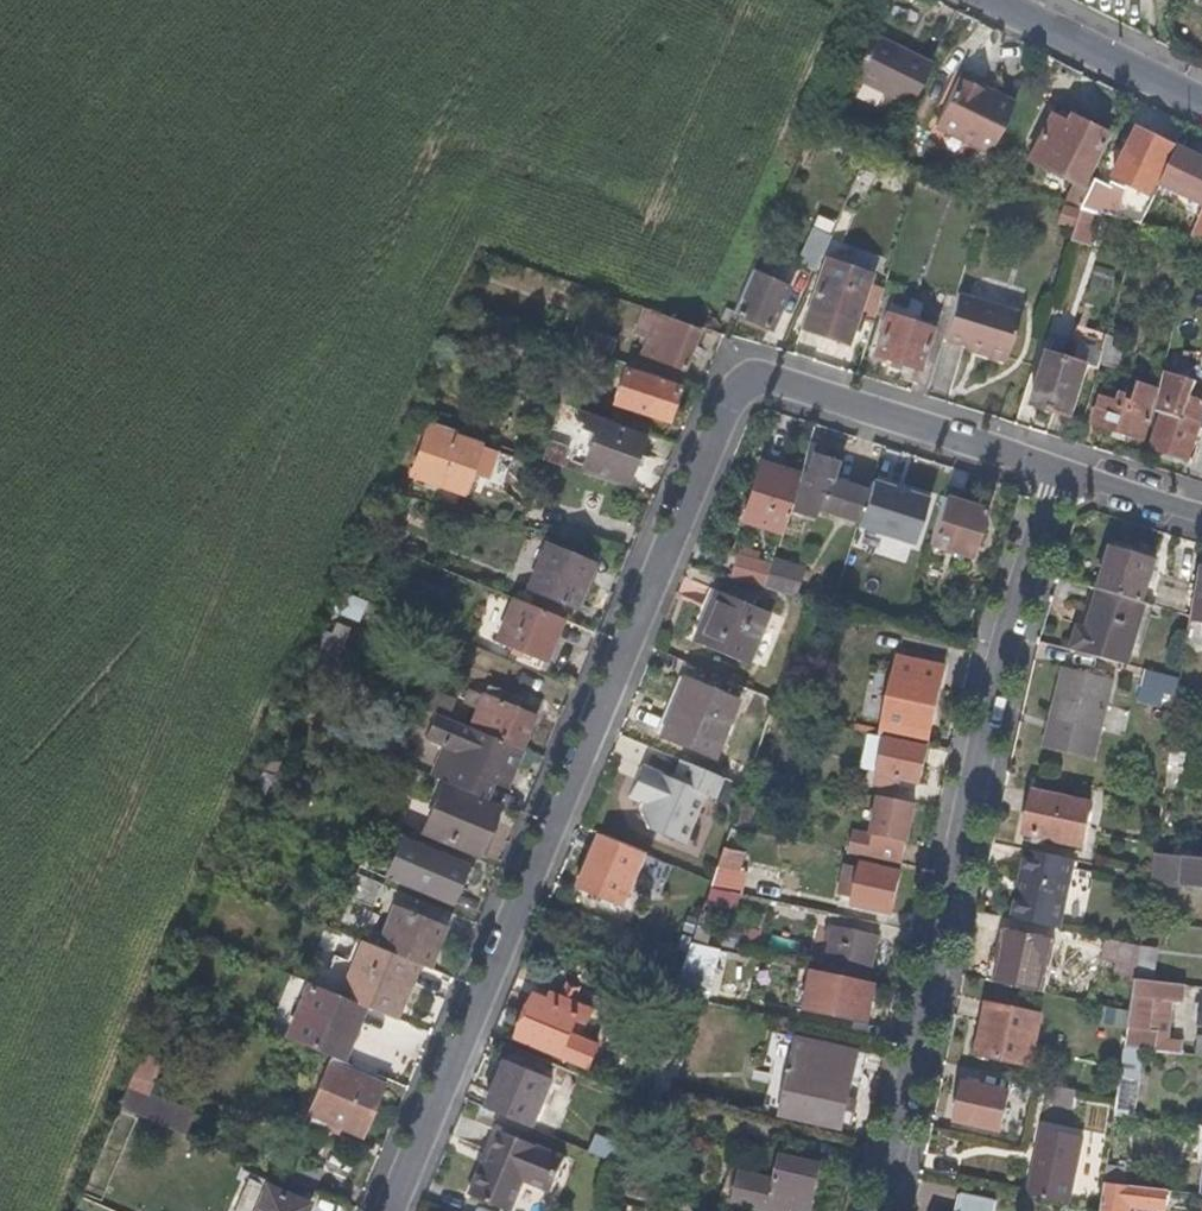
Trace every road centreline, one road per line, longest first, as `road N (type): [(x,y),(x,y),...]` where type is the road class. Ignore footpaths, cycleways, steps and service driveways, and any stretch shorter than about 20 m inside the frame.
road 1 (residential): [(1063,477),(768,386),(748,384),(731,401),(384,1210)]
road 2 (residential): [(877,1210),(1063,477)]
road 3 (residential): [(1201,109),(994,0)]
road 4 (residential): [(1201,511),(1063,477)]

